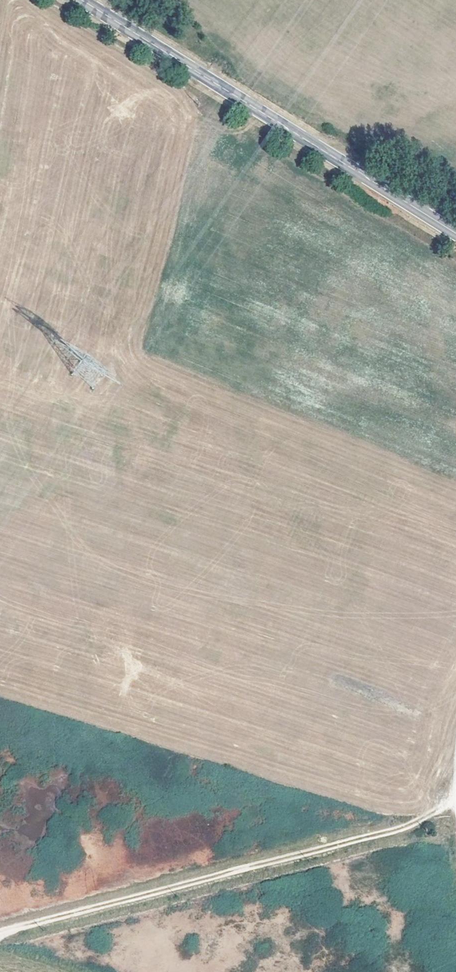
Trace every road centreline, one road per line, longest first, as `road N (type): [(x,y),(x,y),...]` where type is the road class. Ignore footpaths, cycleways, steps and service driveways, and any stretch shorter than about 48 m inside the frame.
road 1 (track): [(455,796),(392,831),(0,936)]
road 2 (tertiary): [(82,0),(455,234)]

